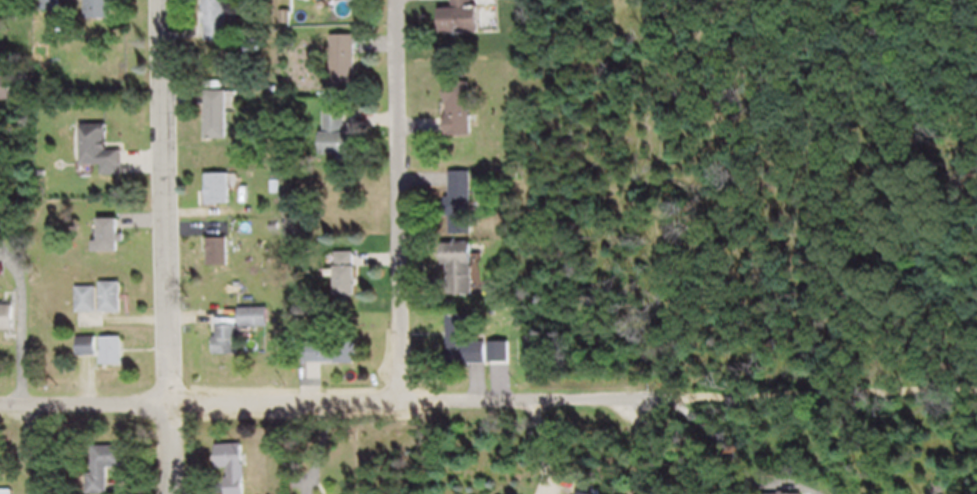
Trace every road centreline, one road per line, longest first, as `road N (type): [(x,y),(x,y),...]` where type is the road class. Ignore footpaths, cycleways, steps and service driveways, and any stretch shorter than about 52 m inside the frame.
road 1 (residential): [(0,406),(976,404)]
road 2 (residential): [(170,493),(164,0)]
road 3 (residential): [(405,405),(398,0)]

